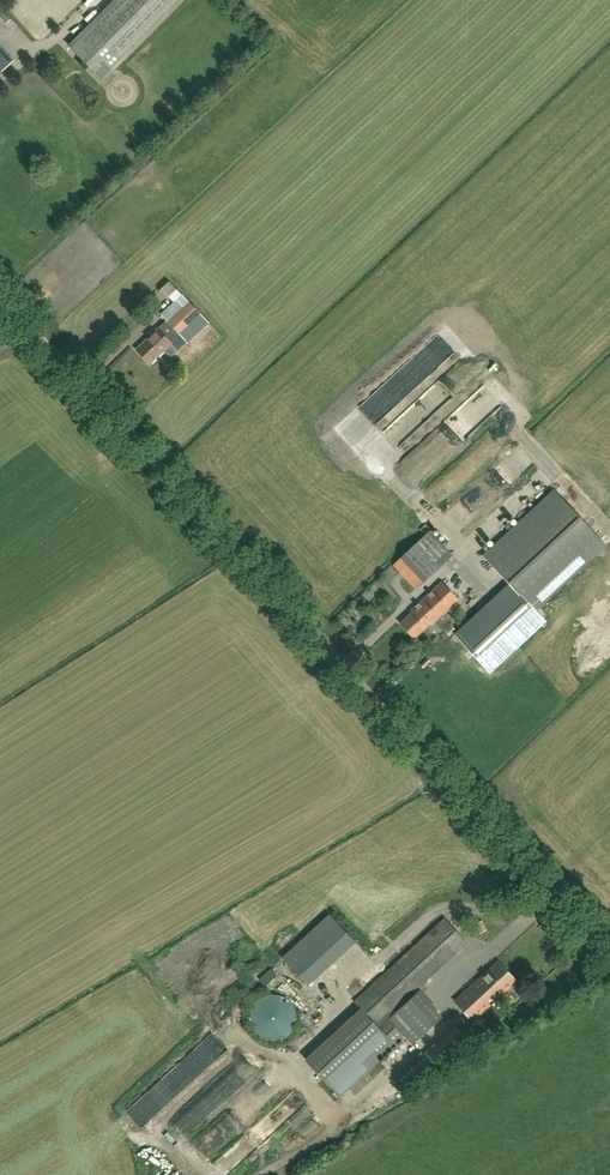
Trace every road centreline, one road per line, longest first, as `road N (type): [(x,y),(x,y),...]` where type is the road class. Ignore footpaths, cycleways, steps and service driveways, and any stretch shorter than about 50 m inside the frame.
road 1 (unclassified): [(609,956),(0,298)]

